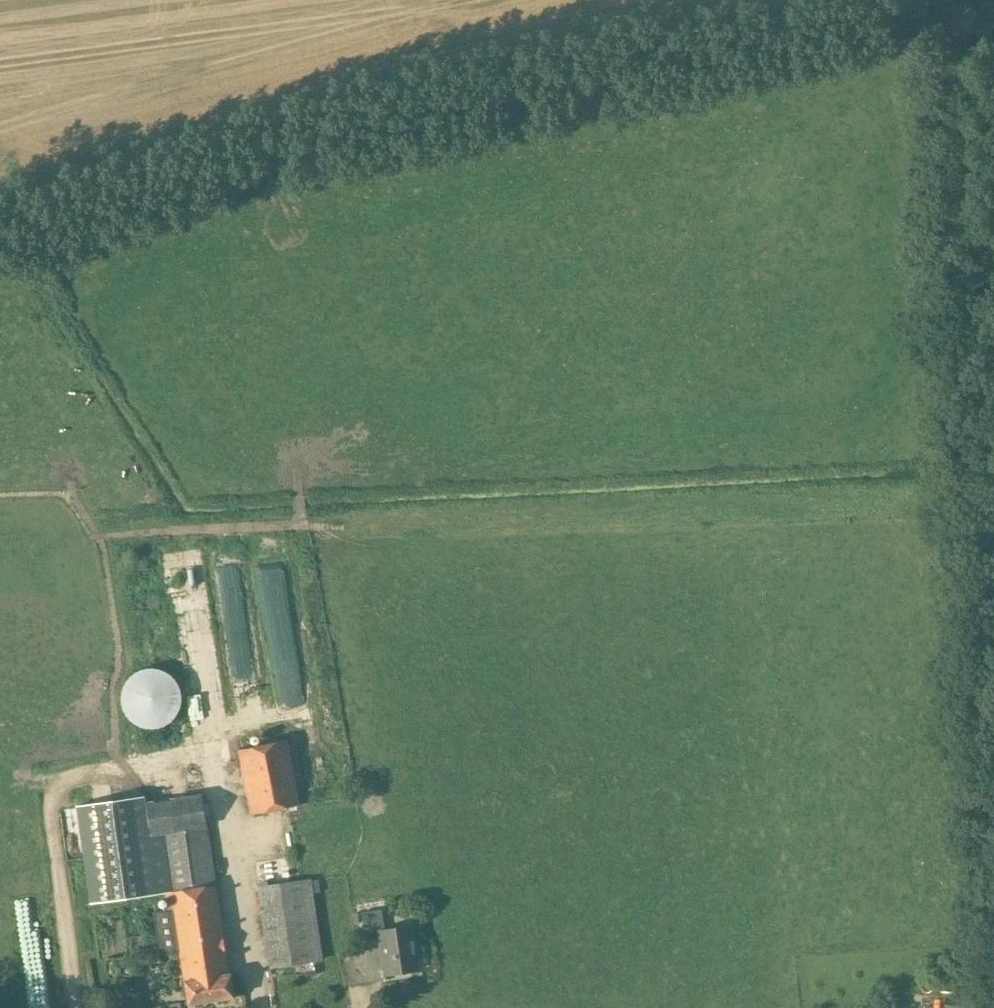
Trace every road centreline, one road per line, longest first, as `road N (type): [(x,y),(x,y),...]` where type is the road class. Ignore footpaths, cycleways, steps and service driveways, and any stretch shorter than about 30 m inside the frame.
road 1 (track): [(993,717),(941,11)]

